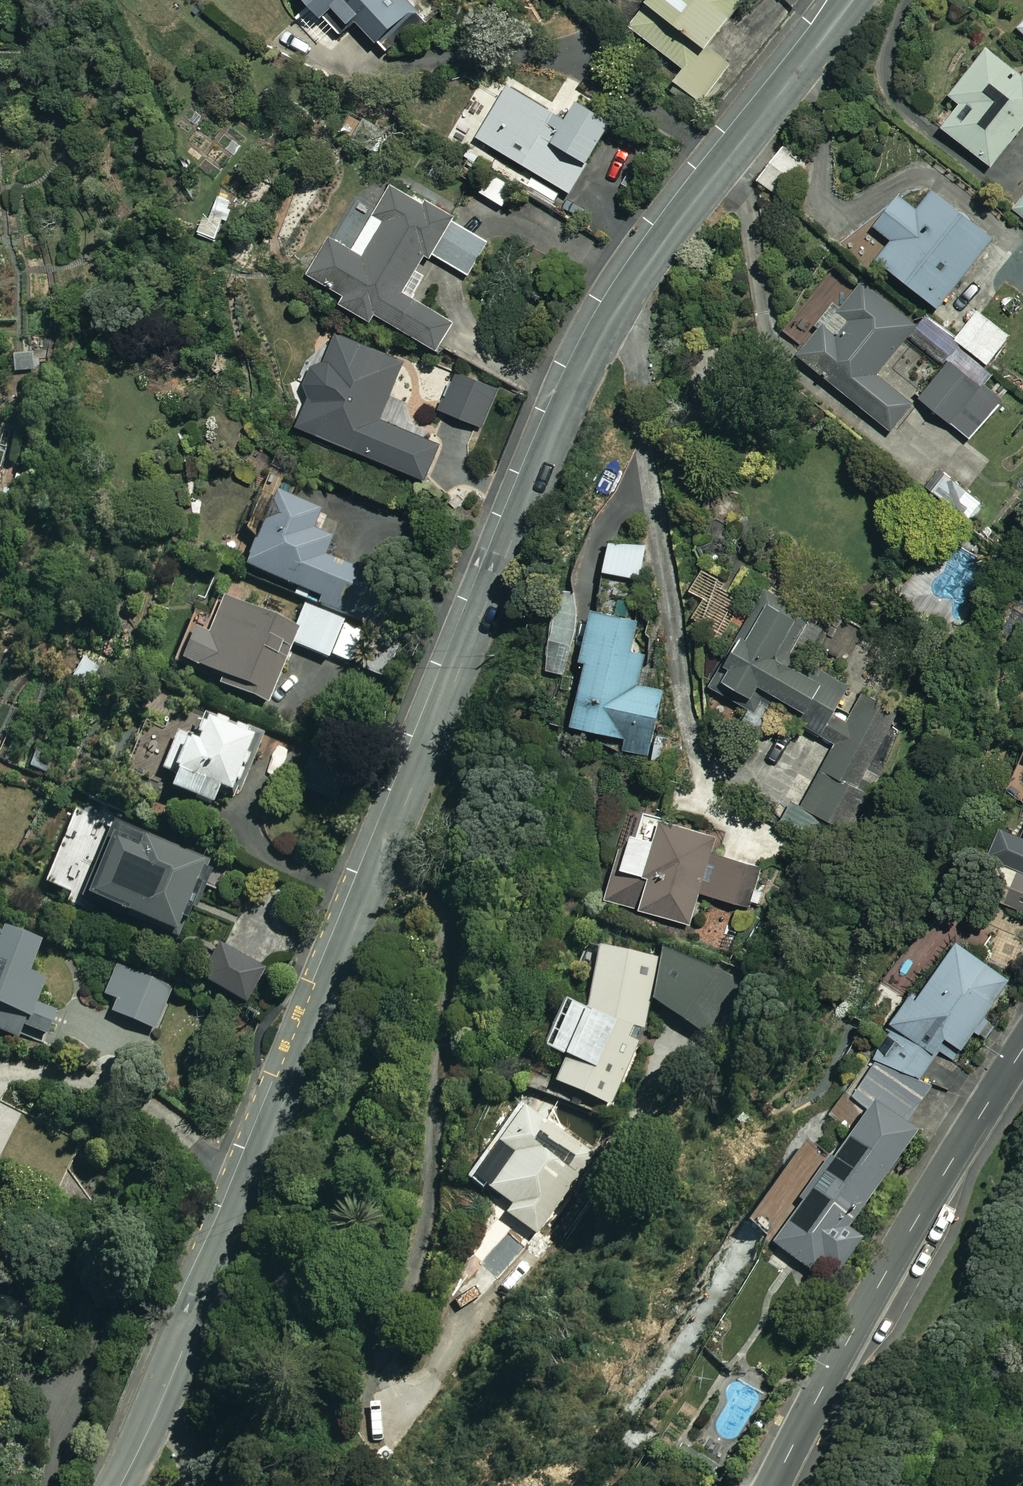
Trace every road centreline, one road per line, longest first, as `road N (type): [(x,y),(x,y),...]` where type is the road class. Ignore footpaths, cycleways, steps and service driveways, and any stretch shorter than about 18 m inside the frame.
road 1 (tertiary): [(853,0),(657,252),(590,360),(166,1391),(119,1485)]
road 2 (residential): [(774,1485),(881,1281),(1022,1050)]

